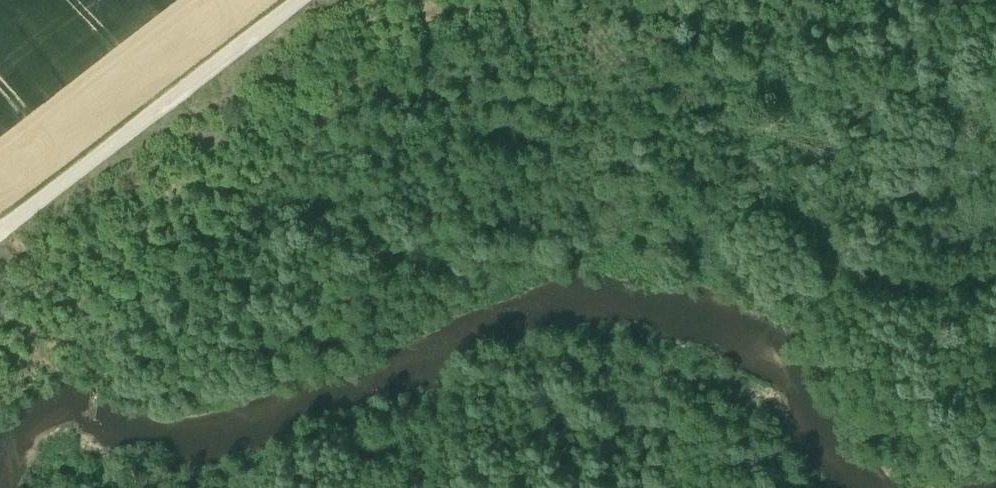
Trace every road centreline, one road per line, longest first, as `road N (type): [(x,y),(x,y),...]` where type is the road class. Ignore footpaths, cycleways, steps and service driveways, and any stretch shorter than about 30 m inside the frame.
road 1 (track): [(336,0),(0,257)]

